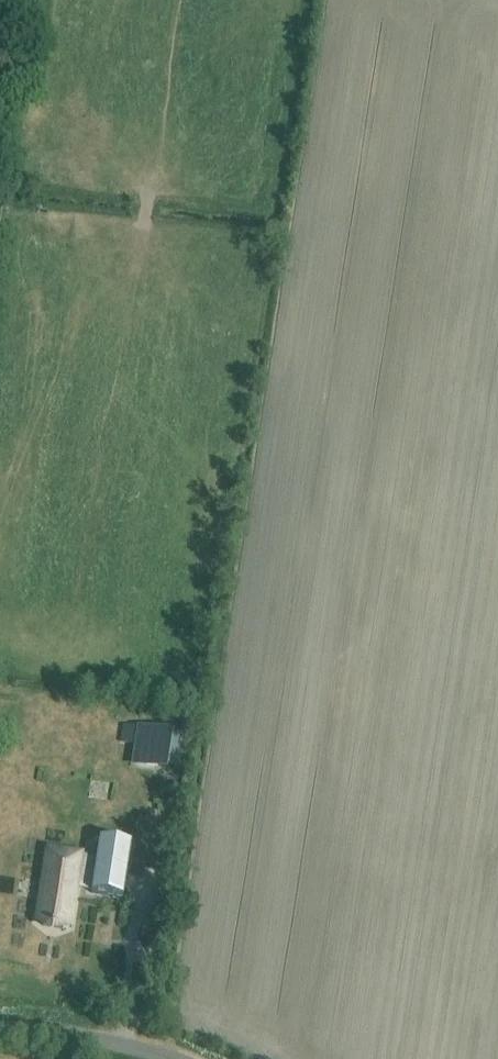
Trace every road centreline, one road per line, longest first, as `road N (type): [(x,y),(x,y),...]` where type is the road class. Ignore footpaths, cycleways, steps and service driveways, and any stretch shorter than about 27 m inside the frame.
road 1 (unclassified): [(0,1025),(176,1058)]

